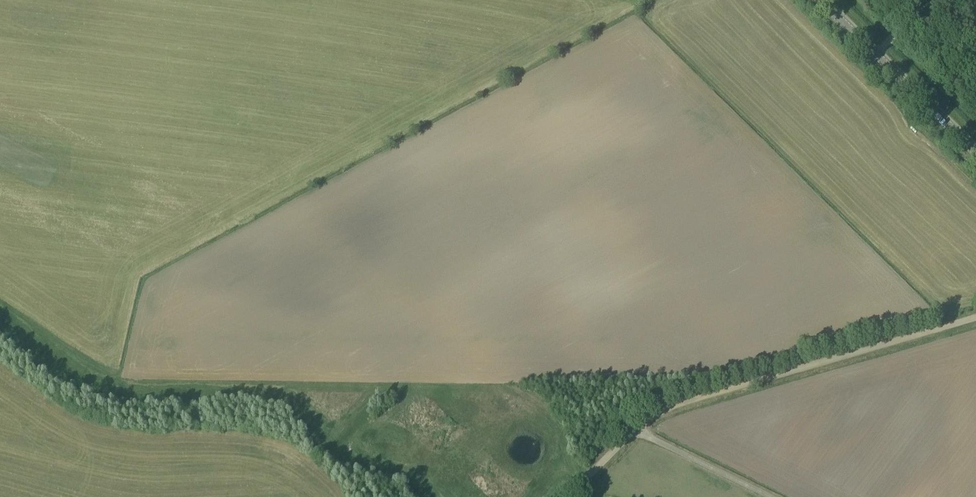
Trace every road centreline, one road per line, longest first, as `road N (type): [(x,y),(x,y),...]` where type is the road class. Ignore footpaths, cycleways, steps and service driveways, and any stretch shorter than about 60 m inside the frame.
road 1 (unclassified): [(568,496),(663,410),(975,317)]
road 2 (secondary): [(975,151),(822,0)]

